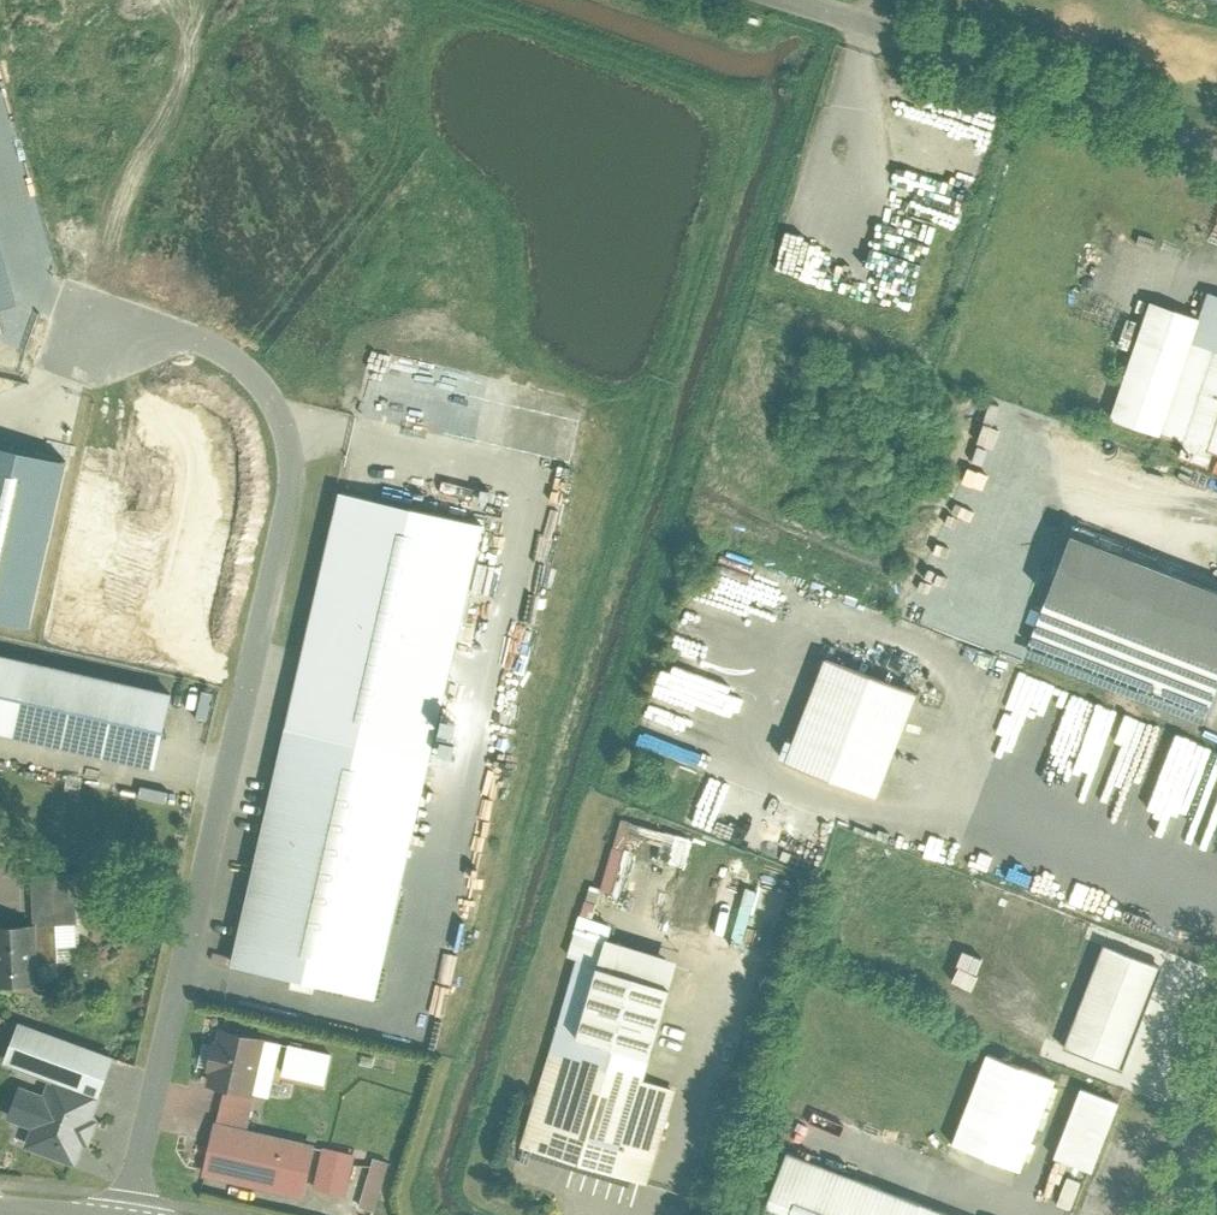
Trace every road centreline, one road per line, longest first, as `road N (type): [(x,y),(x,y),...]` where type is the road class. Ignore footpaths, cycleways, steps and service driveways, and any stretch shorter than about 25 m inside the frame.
road 1 (unclassified): [(99,335),(193,336),(245,366),(275,400),(296,476),(123,1214)]
road 2 (unclassified): [(806,0),(1216,149)]

